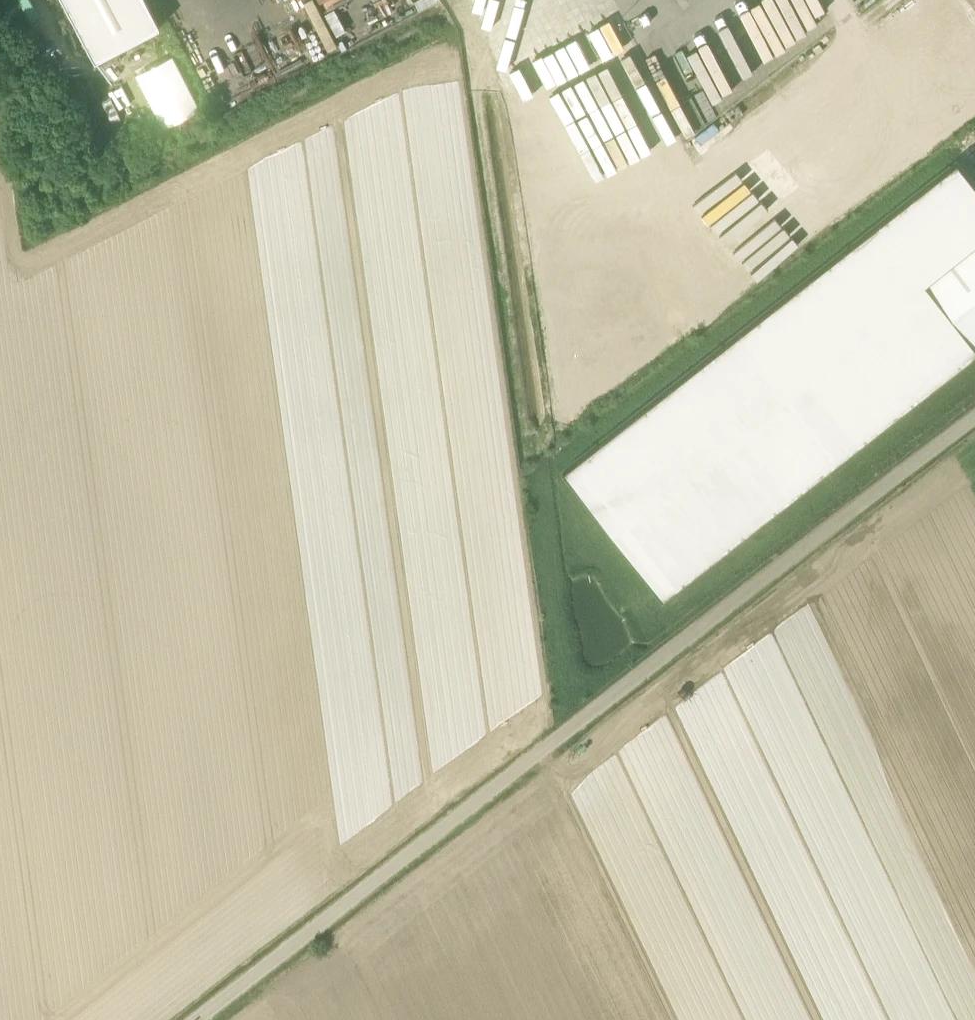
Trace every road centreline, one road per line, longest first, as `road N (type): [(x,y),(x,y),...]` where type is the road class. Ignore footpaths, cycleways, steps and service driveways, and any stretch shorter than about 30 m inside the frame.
road 1 (unclassified): [(202,1019),(974,419)]

